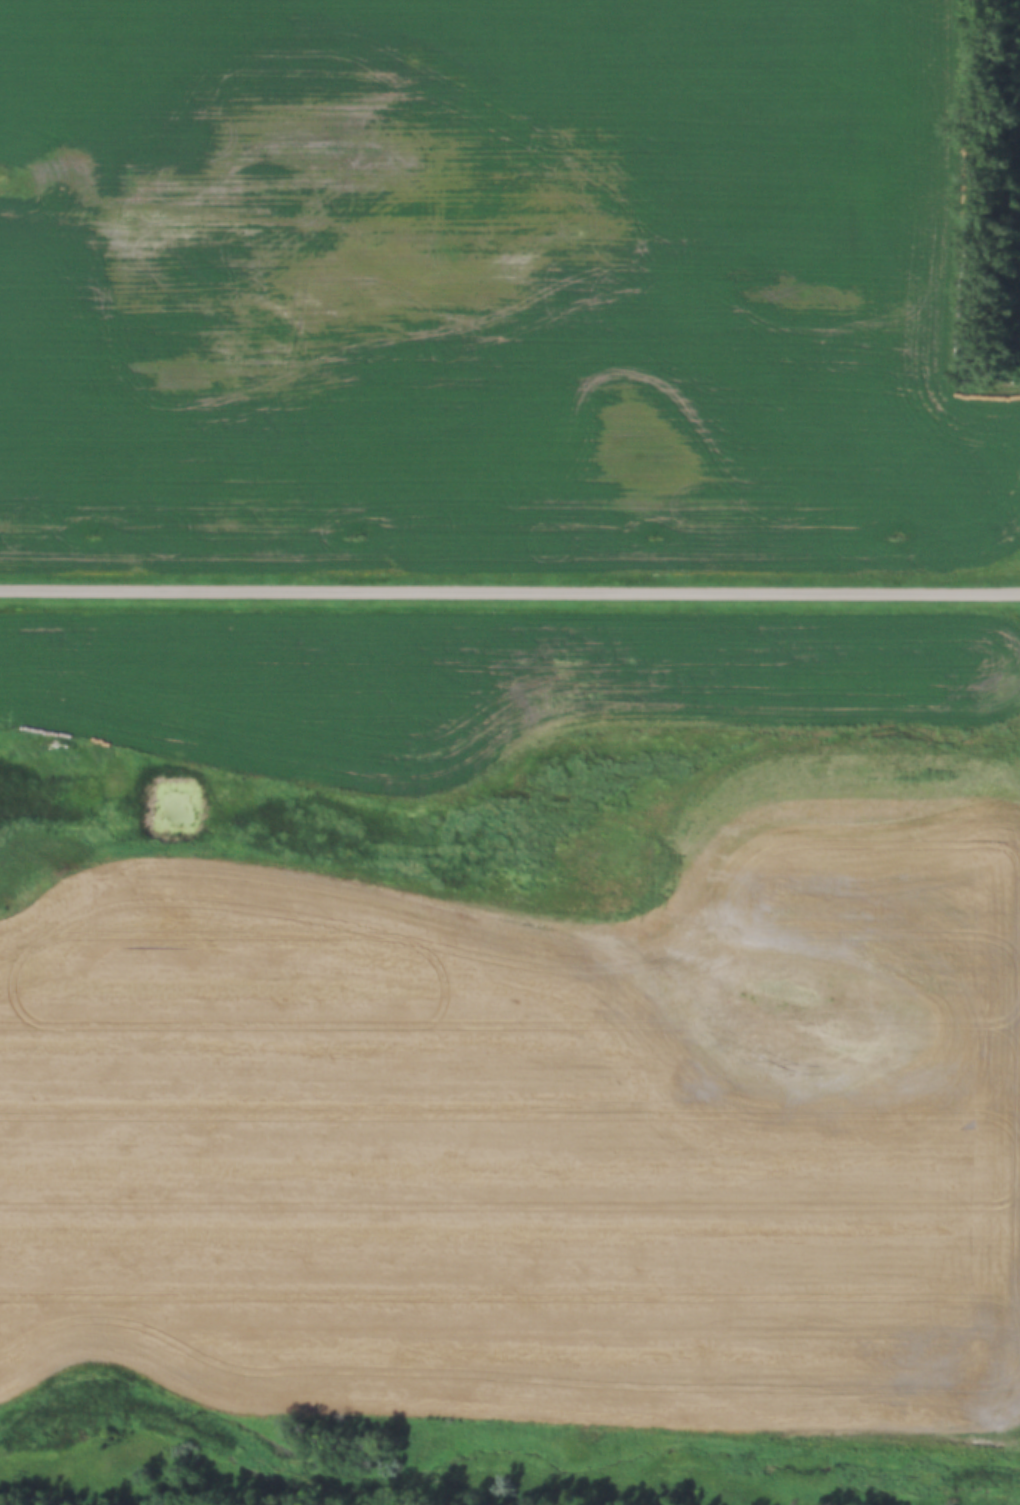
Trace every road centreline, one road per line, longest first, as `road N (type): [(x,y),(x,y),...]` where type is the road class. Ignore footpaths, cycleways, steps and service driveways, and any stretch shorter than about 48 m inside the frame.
road 1 (residential): [(1019,592),(0,591)]

